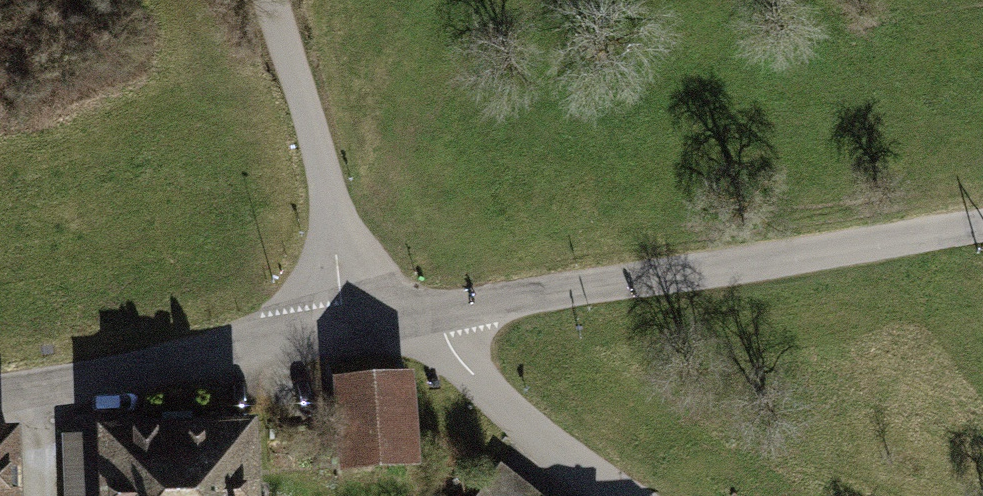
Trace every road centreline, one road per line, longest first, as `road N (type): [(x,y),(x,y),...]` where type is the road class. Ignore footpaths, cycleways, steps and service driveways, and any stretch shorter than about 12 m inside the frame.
road 1 (residential): [(435,313),(982,223)]
road 2 (residential): [(42,389),(380,322)]
road 3 (residential): [(267,0),(380,322)]
road 4 (residential): [(435,313),(481,383),(627,495)]

